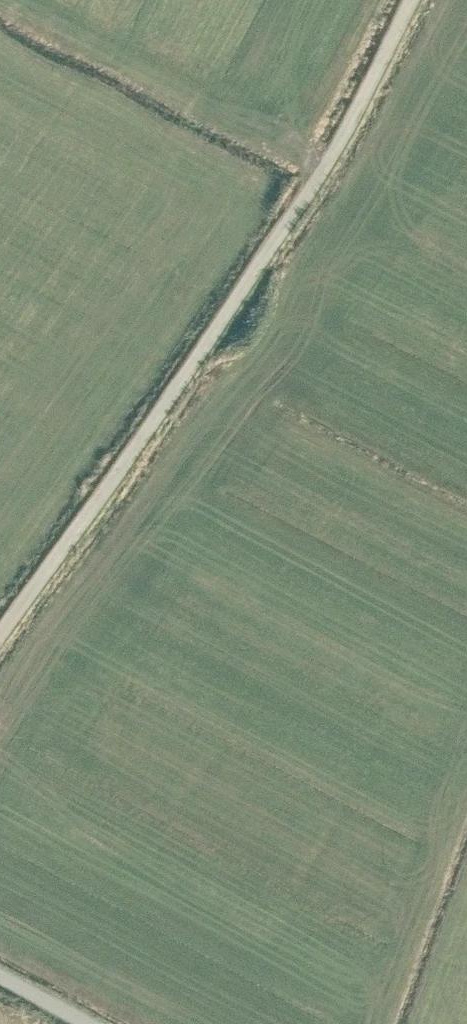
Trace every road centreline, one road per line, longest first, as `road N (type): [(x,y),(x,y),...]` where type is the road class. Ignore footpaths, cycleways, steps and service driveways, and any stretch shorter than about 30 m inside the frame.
road 1 (track): [(0,639),(302,201),(411,0)]

